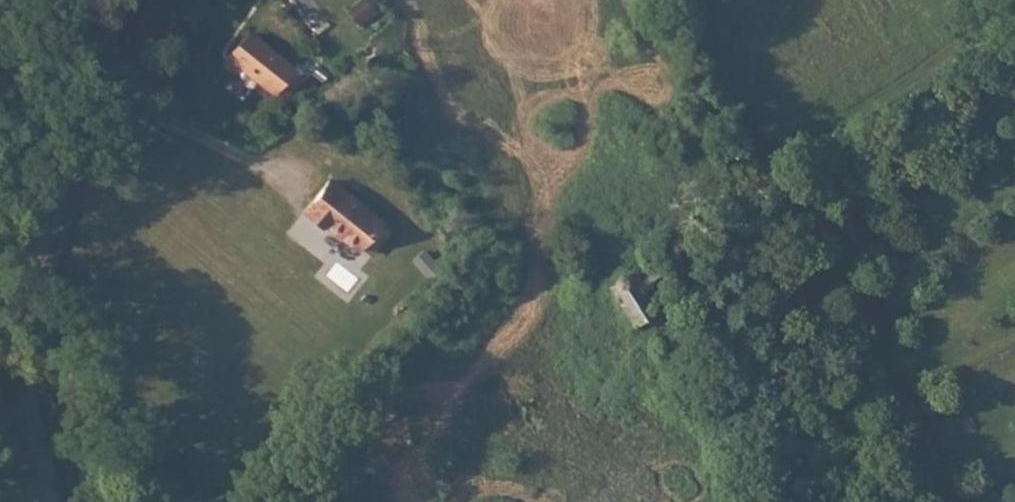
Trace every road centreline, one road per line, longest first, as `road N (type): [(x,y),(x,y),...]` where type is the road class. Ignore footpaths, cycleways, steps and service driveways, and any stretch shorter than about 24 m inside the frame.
road 1 (tertiary): [(0,332),(132,0)]

